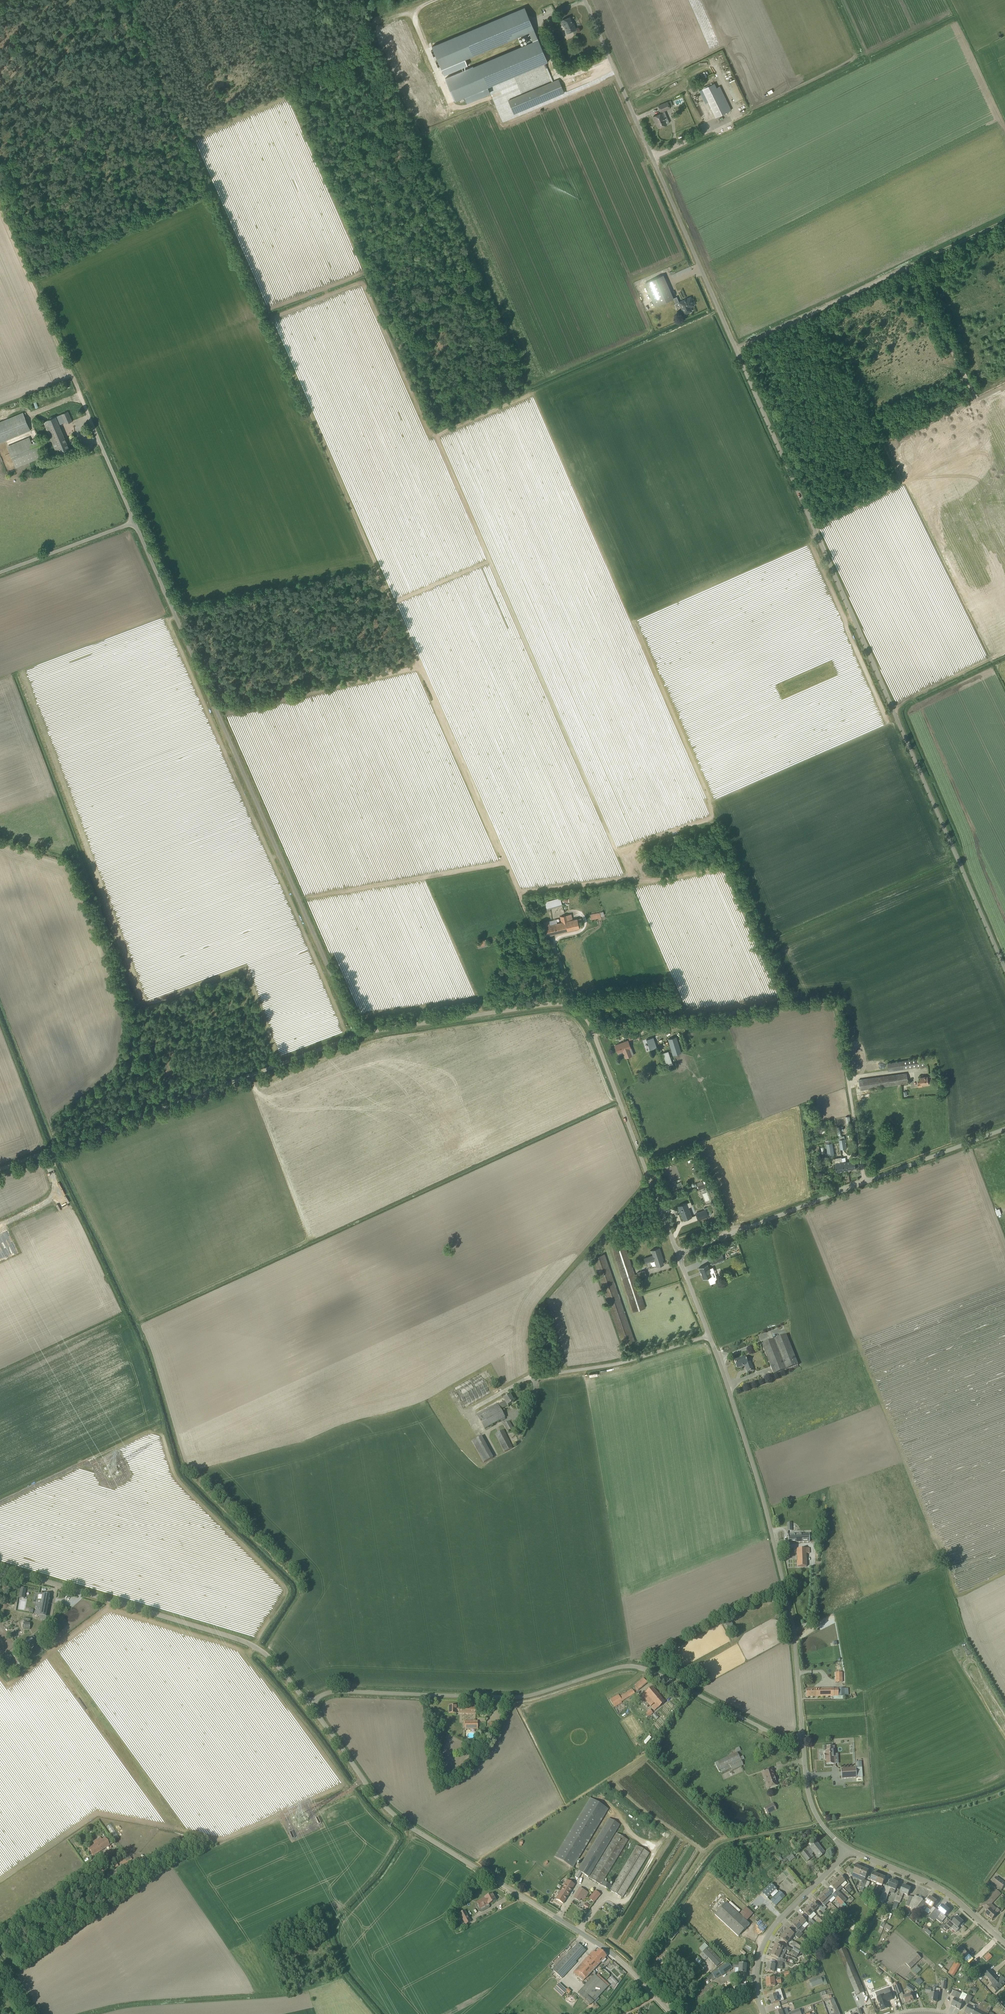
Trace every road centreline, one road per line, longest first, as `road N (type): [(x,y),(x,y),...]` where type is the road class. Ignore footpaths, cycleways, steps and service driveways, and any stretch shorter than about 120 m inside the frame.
road 1 (track): [(564,1005),(132,0)]
road 2 (unclassified): [(1004,969),(587,0)]
road 3 (unclassified): [(359,1034),(134,522)]
road 4 (unclassified): [(802,1738),(778,1737),(631,1664),(521,1695),(331,1690),(308,1704)]
road 5 (unclassified): [(678,1254),(592,1022),(572,1008),(359,1034)]
road 6 (unclassified): [(671,2013),(617,1956),(388,1811),(308,1704)]
road 7 (unclassified): [(802,1738),(792,1624),(773,1537),(710,1336)]
road 8 (unclassified): [(0,1169),(359,1034)]
road 9 (unclassified): [(308,1704),(278,1664),(244,1638),(0,1564)]
road 10 (track): [(849,1079),(835,1012),(821,1002),(731,1021),(594,1027)]
road 11 (track): [(1004,222),(737,348)]
road 12 (track): [(90,416),(0,210)]
road 13 (unclassified): [(678,1254),(864,1183)]
road 14 (residential): [(767,2013),(760,1992),(766,1944),(847,1848)]
road 15 (track): [(1004,1780),(958,1798),(820,1822)]
road 16 (residential): [(1004,1944),(939,1888),(847,1848)]
road 17 (unclassified): [(532,1377),(710,1336)]
road 18 (track): [(1004,1790),(827,1830)]
road 19 (unclassified): [(864,1183),(1004,1129)]
road 20 (unclassified): [(0,573),(134,522)]

